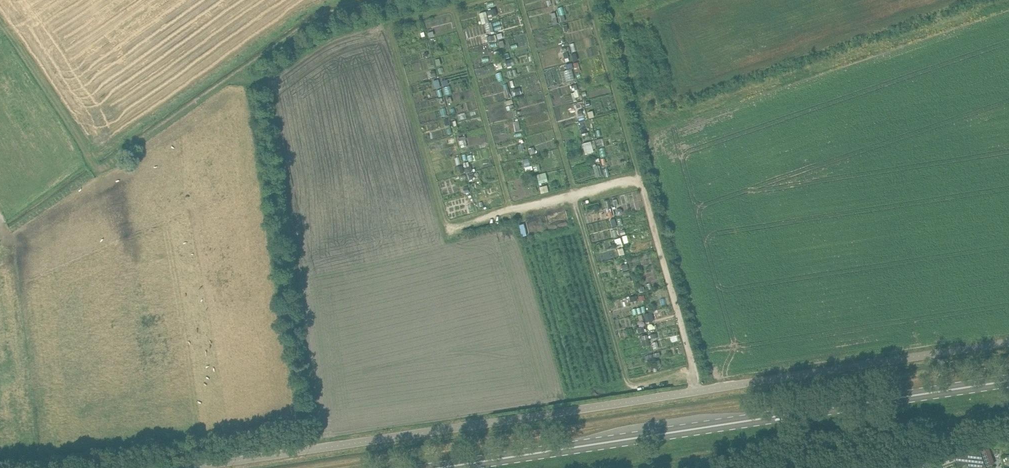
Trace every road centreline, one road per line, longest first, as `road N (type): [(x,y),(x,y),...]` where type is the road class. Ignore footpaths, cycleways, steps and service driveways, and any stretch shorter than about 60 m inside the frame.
road 1 (primary): [(1008,381),(436,467)]
road 2 (track): [(0,23),(101,169)]

